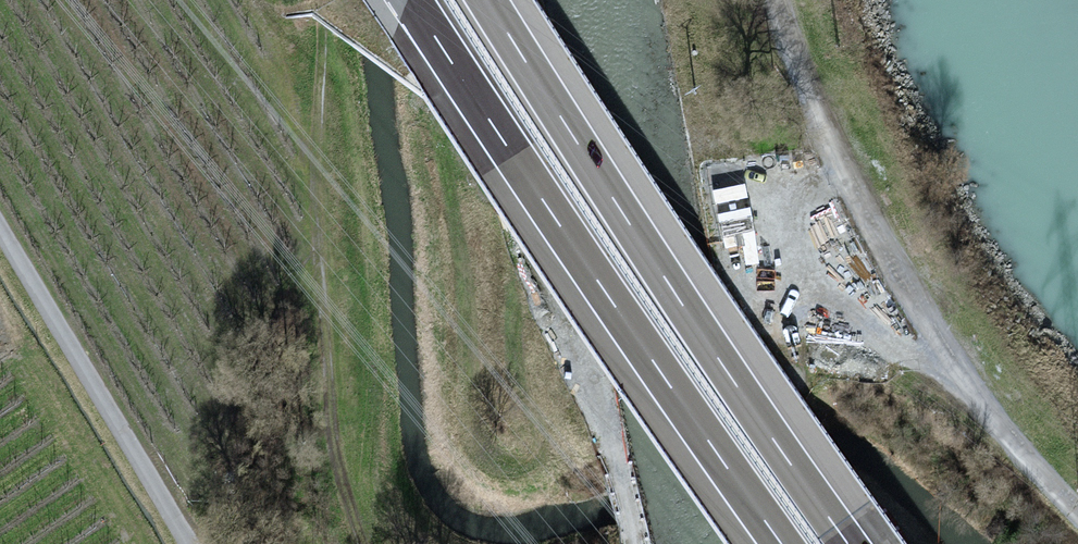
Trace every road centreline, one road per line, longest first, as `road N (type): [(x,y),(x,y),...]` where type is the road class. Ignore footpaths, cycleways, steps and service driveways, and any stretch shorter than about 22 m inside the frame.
road 1 (track): [(636,543),(570,339),(547,296),(511,311),(521,385),(543,435),(536,473),(491,485),(455,446),(475,344),(442,150),(514,0)]
road 2 (motorway): [(413,0),(781,543)]
road 3 (motorway): [(848,543),(488,0)]
road 4 (track): [(1077,520),(992,431),(857,203),(800,71),(783,0)]
road 5 (track): [(327,0),(316,227),(336,455),(367,543)]
road 6 (unclassified): [(0,233),(188,543)]

